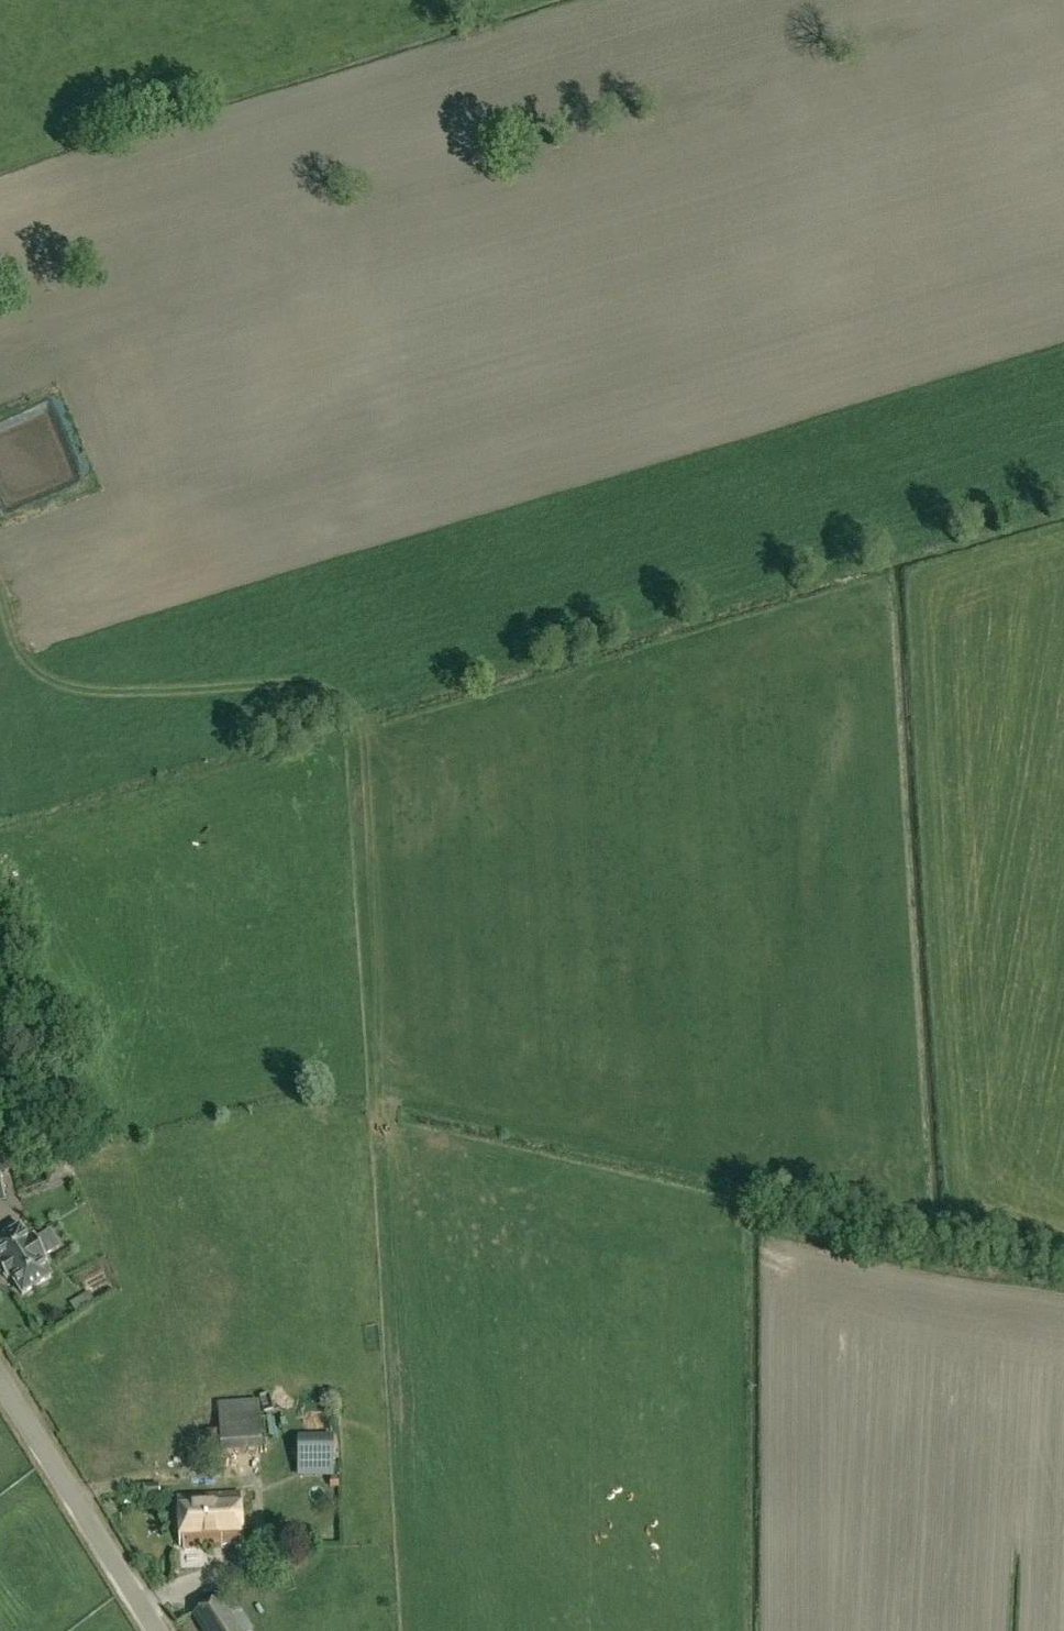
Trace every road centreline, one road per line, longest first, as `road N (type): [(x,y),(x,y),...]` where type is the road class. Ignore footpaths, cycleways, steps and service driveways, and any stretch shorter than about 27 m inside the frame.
road 1 (unclassified): [(155,1630),(0,1381)]

